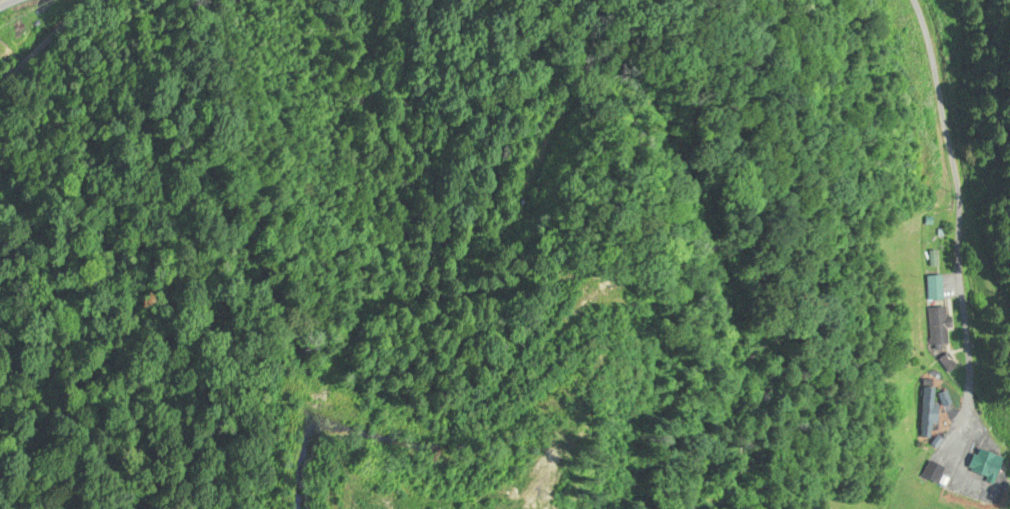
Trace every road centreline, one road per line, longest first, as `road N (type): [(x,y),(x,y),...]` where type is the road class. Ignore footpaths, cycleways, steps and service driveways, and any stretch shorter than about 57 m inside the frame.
road 1 (residential): [(152,0),(95,89),(0,304)]

